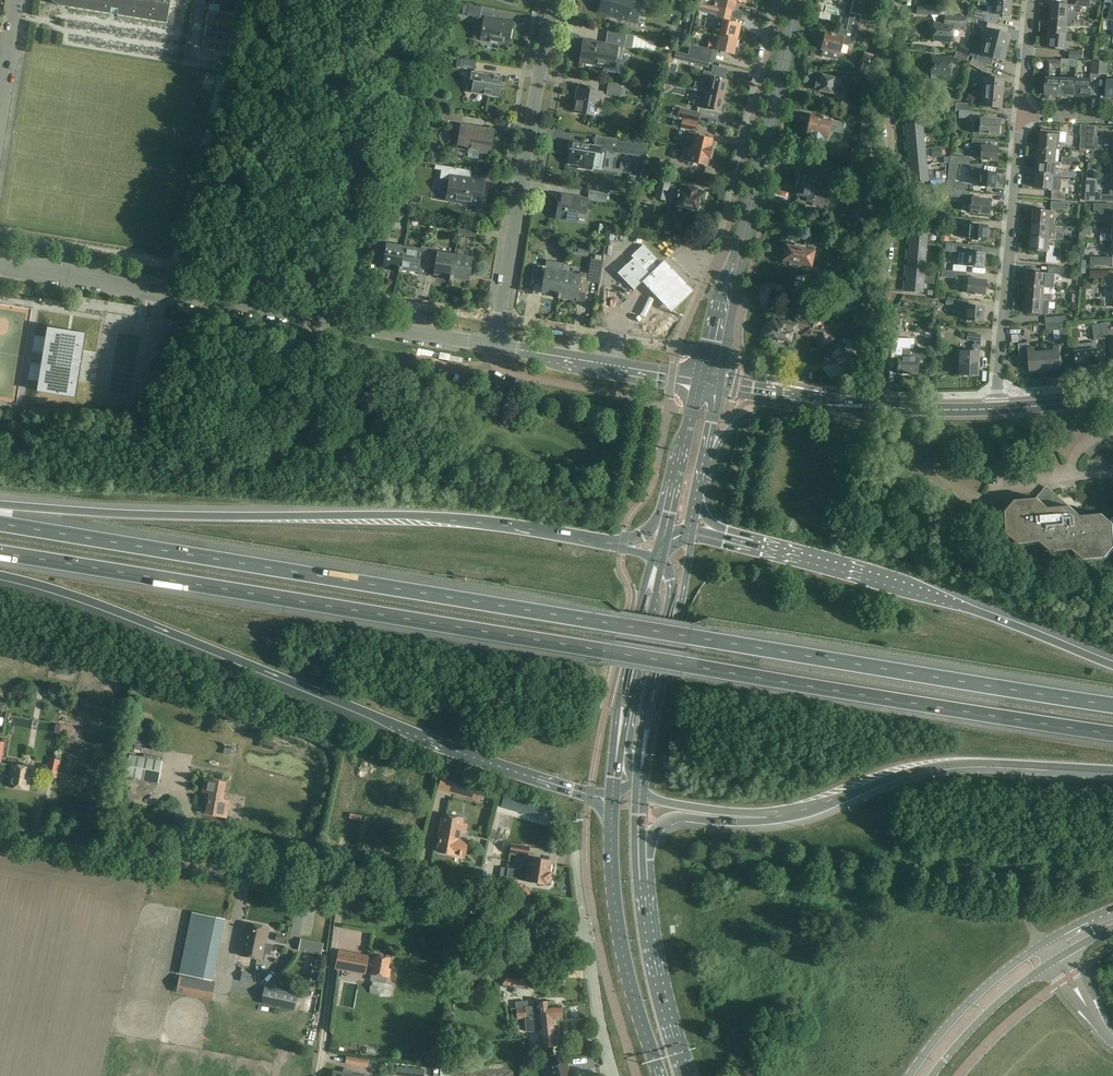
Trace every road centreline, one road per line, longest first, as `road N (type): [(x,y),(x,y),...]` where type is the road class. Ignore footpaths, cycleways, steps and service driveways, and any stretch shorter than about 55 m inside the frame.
road 1 (motorway): [(0,552),(1112,733)]
road 2 (motorway): [(1112,704),(0,524)]
road 3 (motorway): [(0,575),(92,602),(427,736),(613,793)]
road 4 (motorway): [(622,546),(423,515),(185,516),(0,505)]
road 5 (residential): [(588,935),(0,831)]
road 6 (residential): [(493,346),(0,260)]
road 7 (motorway): [(1112,665),(881,578),(725,537)]
road 8 (residential): [(871,407),(891,176),(891,0)]
road 9 (motorway): [(768,817),(945,765),(1112,770)]
road 10 (residential): [(493,346),(550,0)]
road 11 (residential): [(996,406),(1022,115)]
road 12 (primary): [(613,793),(609,864),(622,950),(659,1075)]
road 13 (secondary): [(734,269),(795,0)]
road 14 (primary): [(1112,907),(1044,944),(981,991),(908,1075)]
road 15 (secondary): [(640,777),(692,533)]
road 16 (primary): [(933,1075),(1016,987),(1112,928)]
road 17 (motorway): [(640,777),(644,708),(670,594),(662,562)]
road 18 (residential): [(493,346),(699,381)]
road 19 (primary): [(653,558),(621,685),(616,756)]
road 20 (primary): [(681,1075),(640,882)]
road 21 (motorway): [(640,882),(652,839),(671,819),(768,817)]
road 22 (primary): [(662,562),(629,711)]
road 23 (residential): [(615,1075),(588,935)]
road 24 (motorway): [(639,790),(660,801),(768,817)]
road 25 (tertiary): [(871,407),(996,406)]

